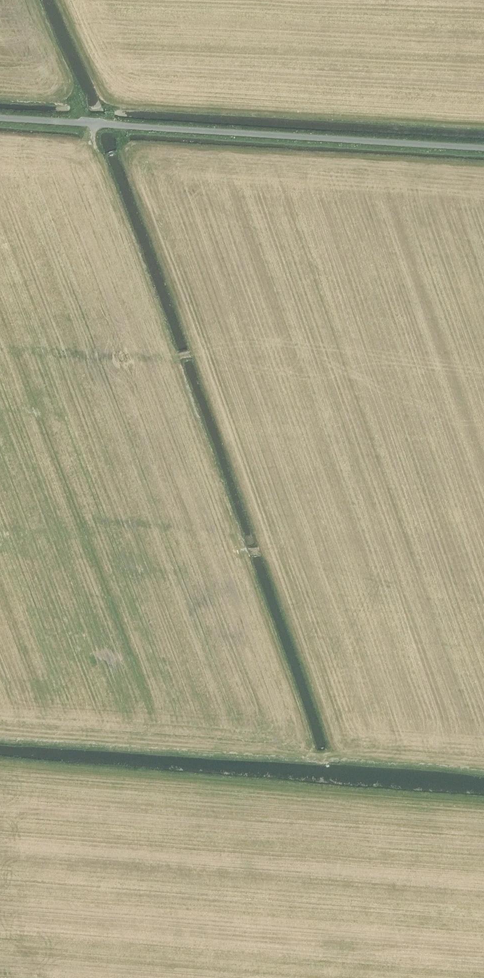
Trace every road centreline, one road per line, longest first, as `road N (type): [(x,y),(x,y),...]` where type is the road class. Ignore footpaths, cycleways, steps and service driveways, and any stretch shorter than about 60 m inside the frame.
road 1 (unclassified): [(483,148),(0,118)]

